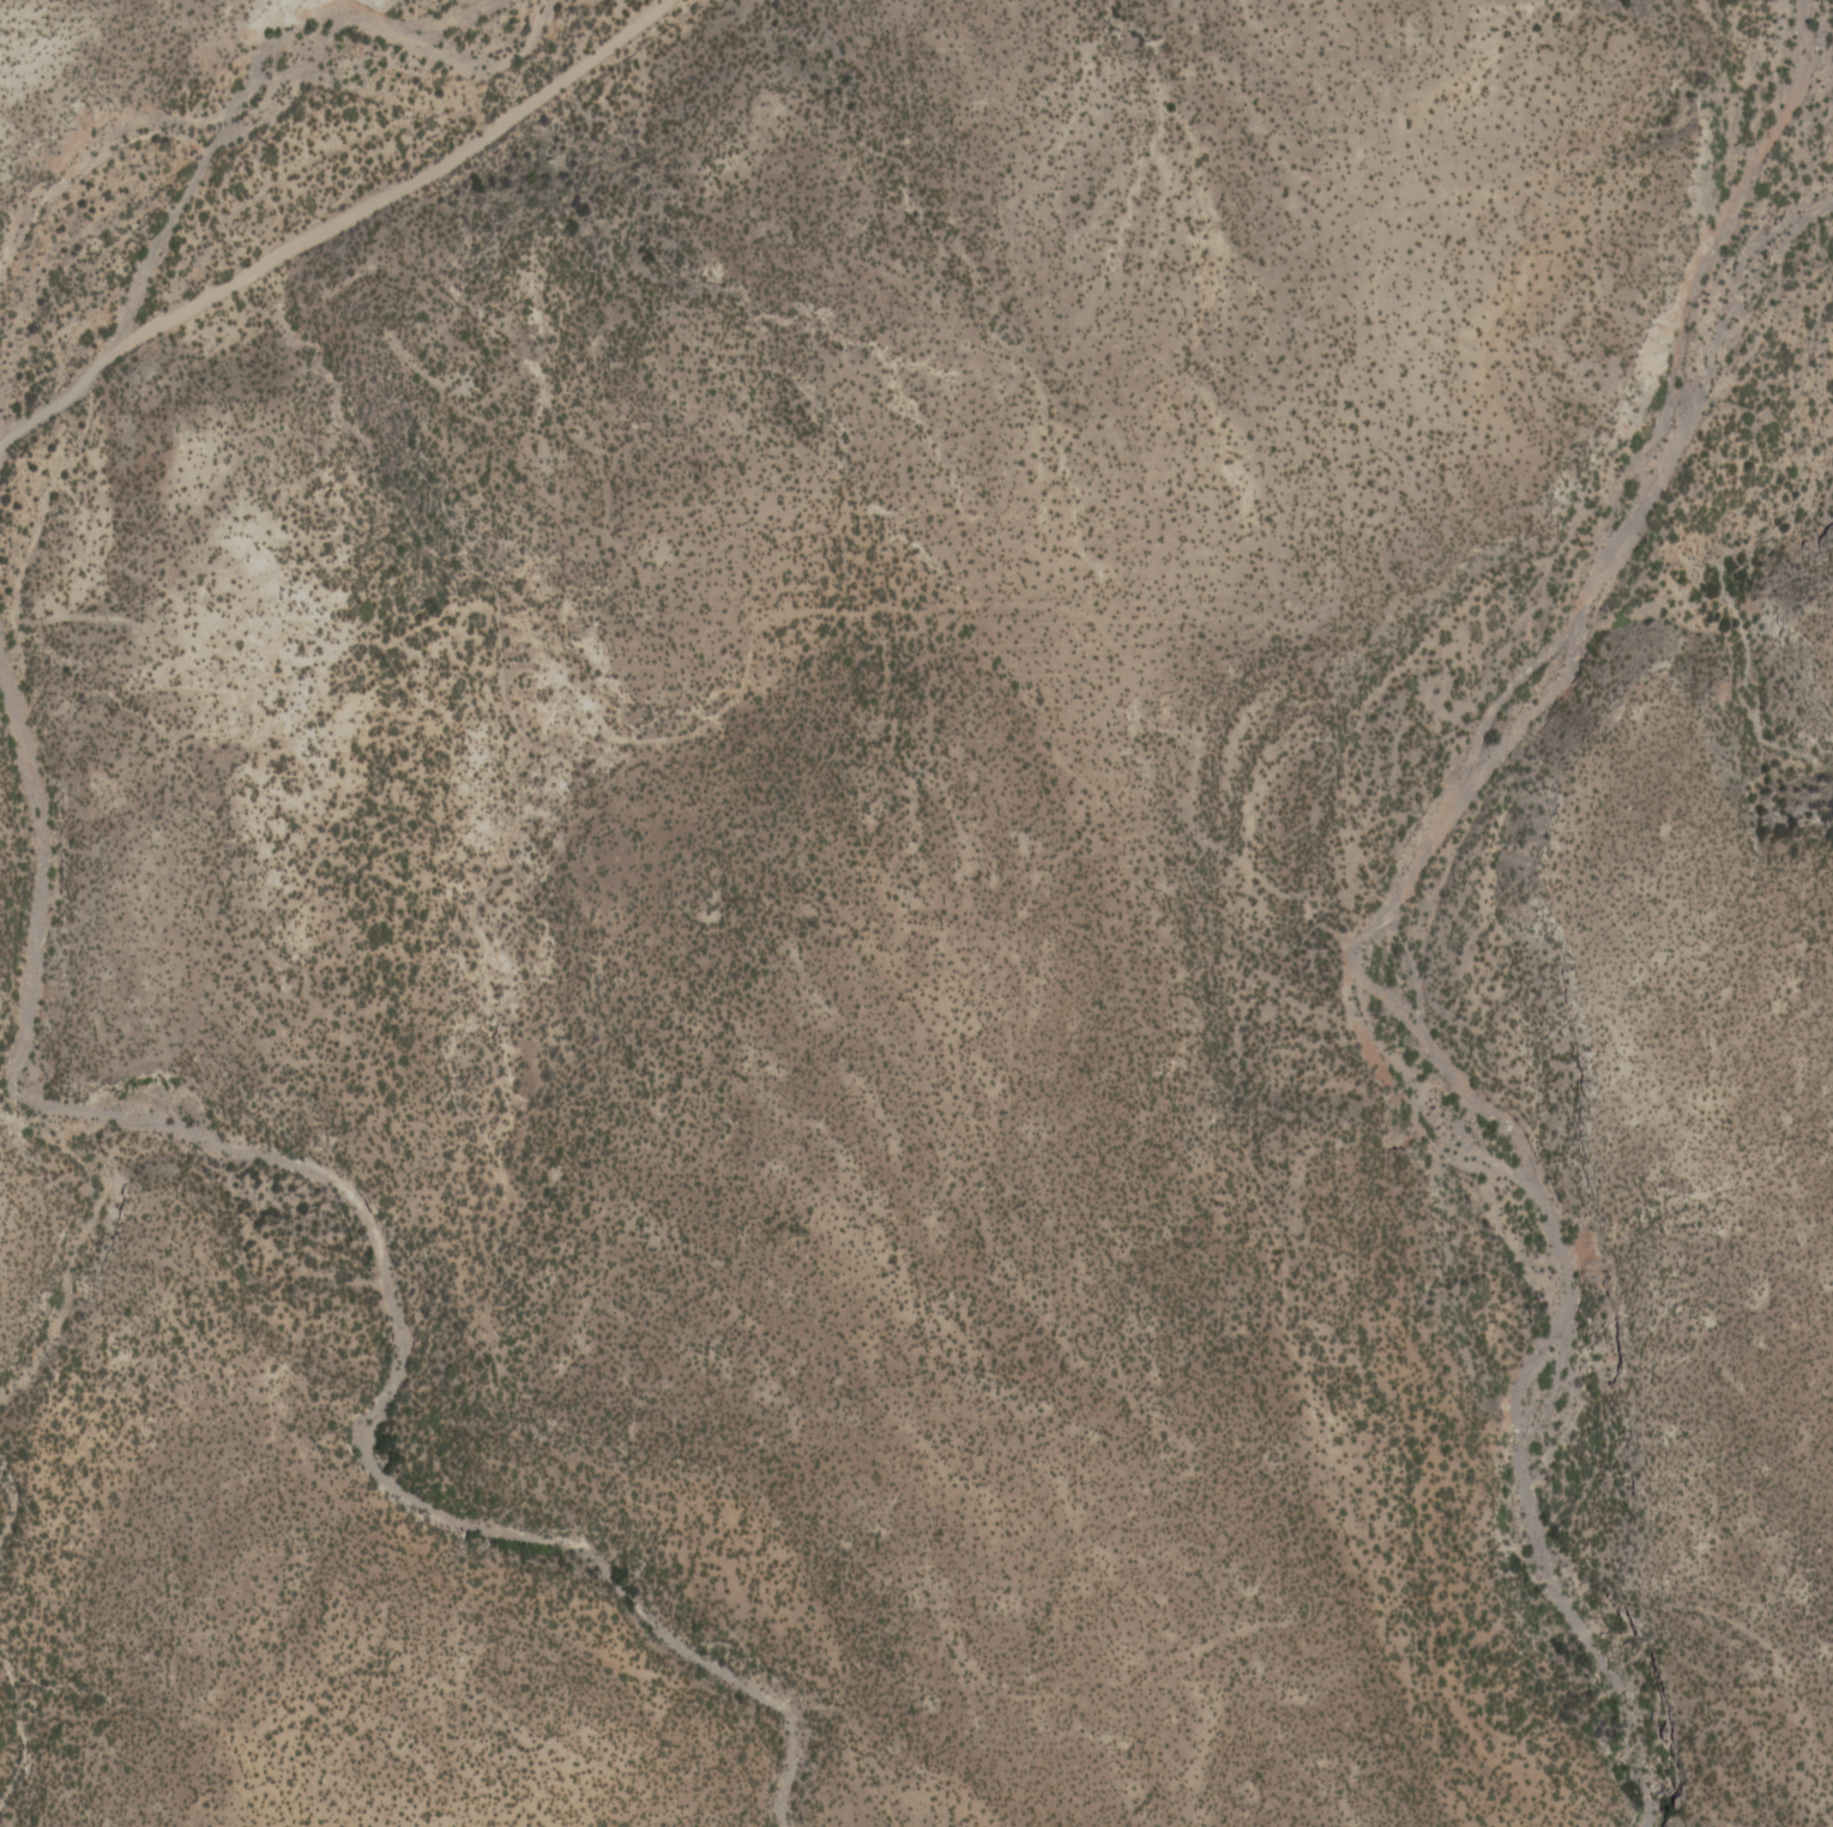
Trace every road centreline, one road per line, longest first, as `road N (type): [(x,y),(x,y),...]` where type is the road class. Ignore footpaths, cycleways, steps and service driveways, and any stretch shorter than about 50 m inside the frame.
road 1 (residential): [(0,444),(152,324),(442,164),(663,0)]

